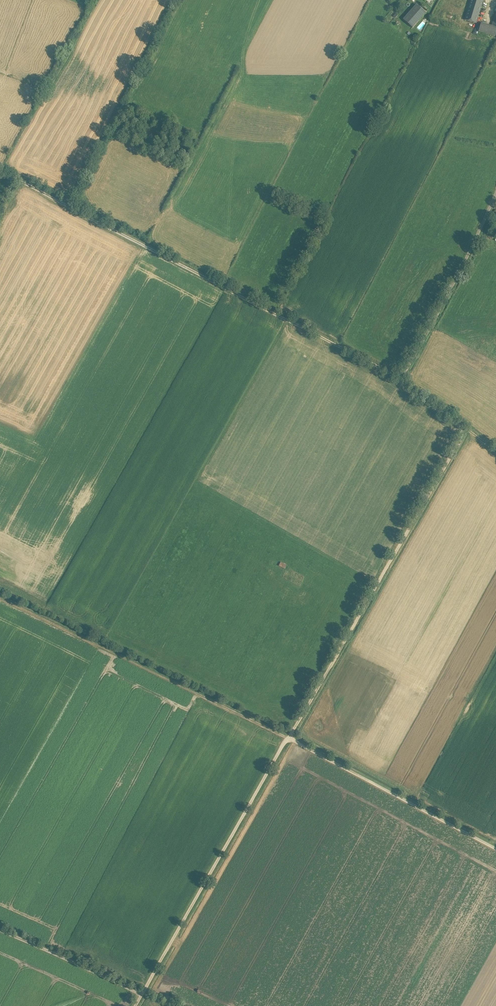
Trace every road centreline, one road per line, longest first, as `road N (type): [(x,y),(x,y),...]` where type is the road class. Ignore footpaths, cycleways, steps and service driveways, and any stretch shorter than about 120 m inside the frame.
road 1 (track): [(466,428),(136,1005)]
road 2 (track): [(495,849),(0,597)]
road 3 (track): [(0,174),(401,379),(466,428)]
road 4 (unclassified): [(495,195),(401,379)]
road 5 (track): [(0,930),(142,994)]

